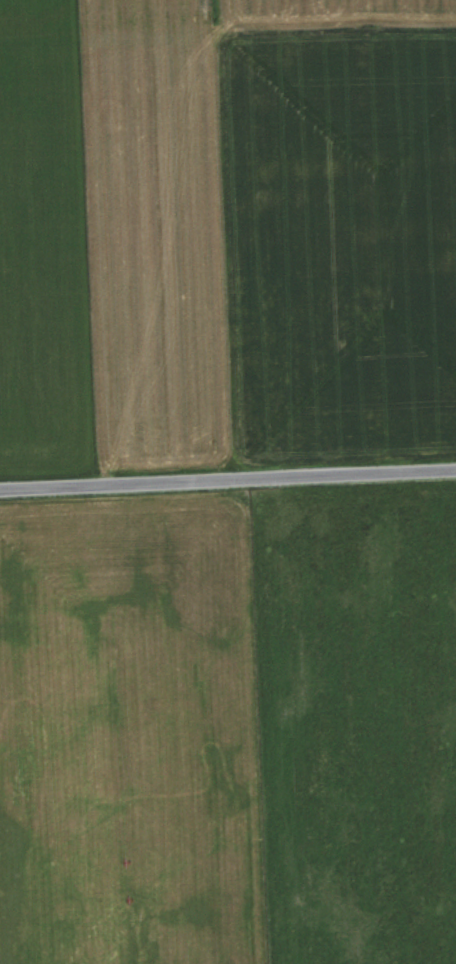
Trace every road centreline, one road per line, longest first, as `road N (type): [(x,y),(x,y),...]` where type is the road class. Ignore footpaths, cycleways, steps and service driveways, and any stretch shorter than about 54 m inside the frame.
road 1 (tertiary): [(0,489),(455,467)]

